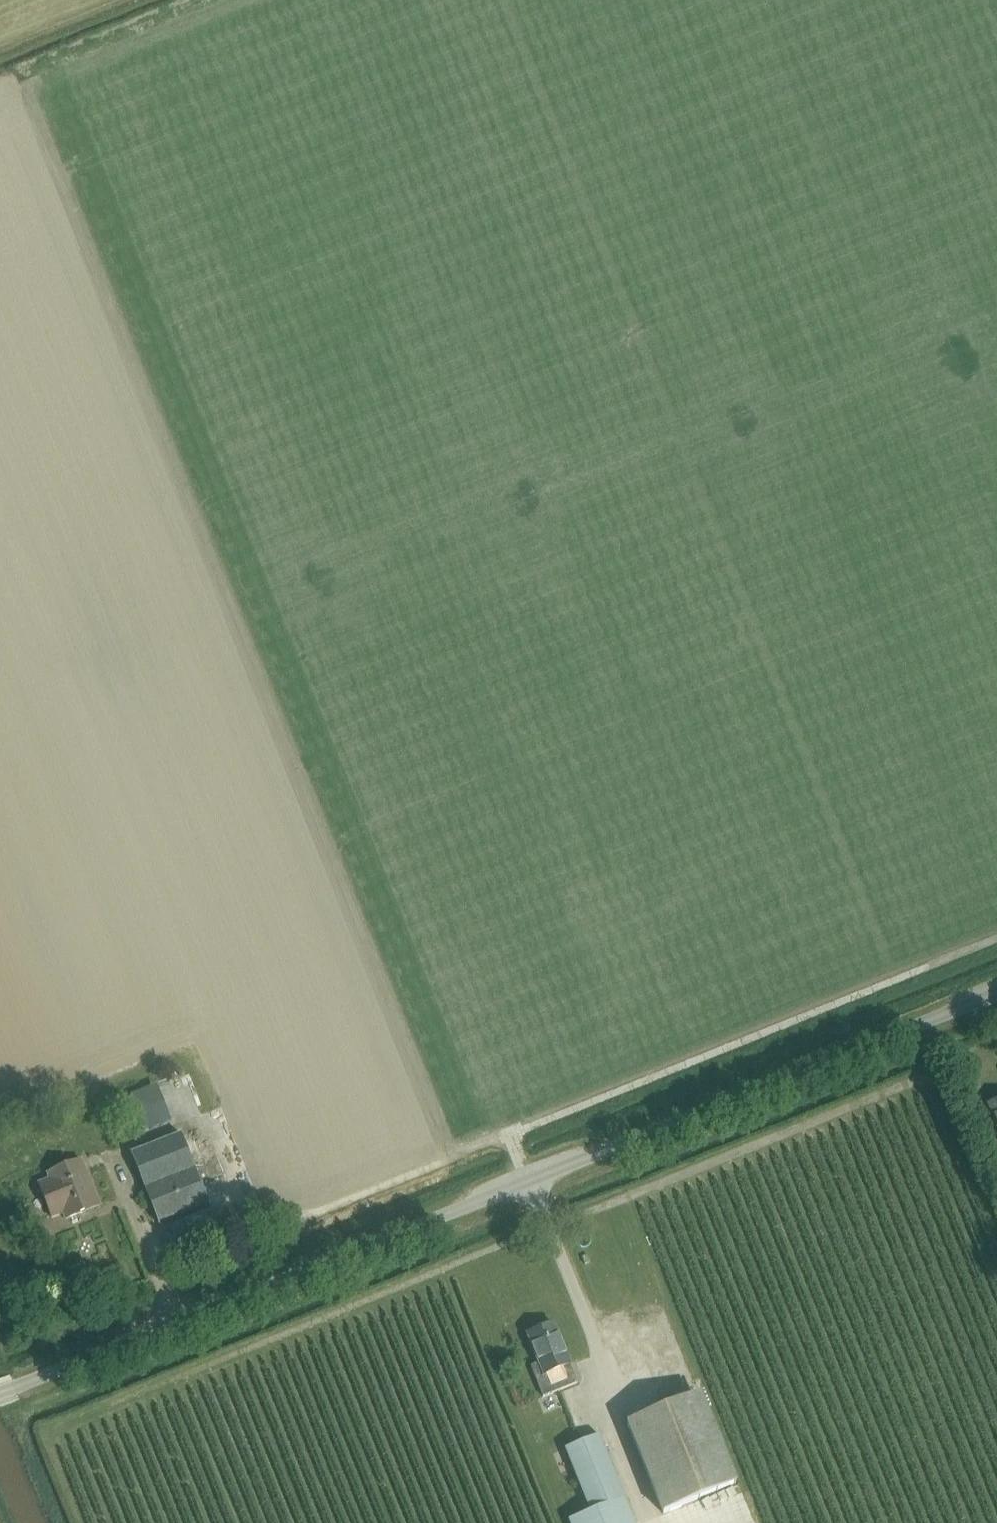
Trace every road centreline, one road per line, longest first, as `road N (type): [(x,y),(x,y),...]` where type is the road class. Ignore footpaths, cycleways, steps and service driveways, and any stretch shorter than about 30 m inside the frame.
road 1 (unclassified): [(0,1393),(996,994)]

